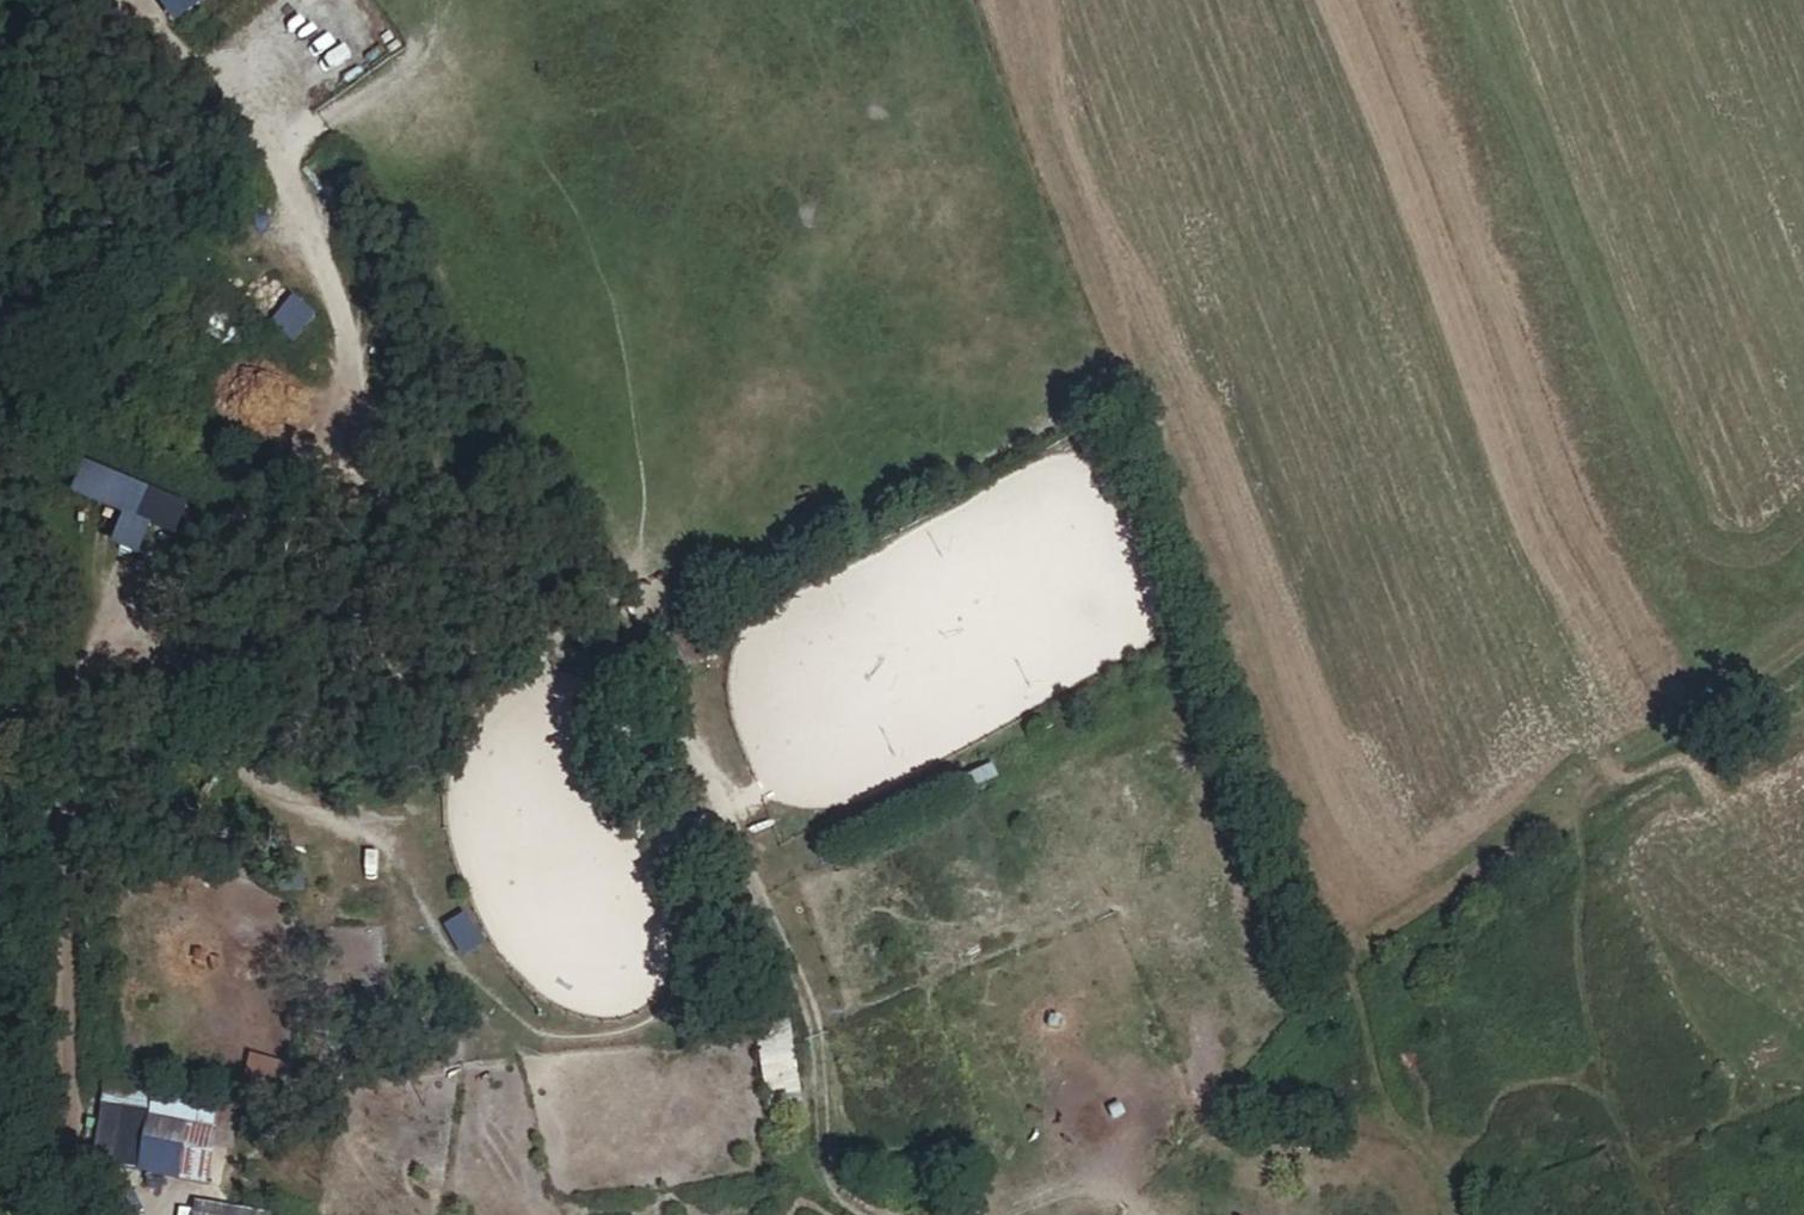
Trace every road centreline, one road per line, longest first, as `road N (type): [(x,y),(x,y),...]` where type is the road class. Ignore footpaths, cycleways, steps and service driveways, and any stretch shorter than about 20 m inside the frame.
road 1 (track): [(1449,1214),(1447,1175),(1425,1147),(1356,1122),(1273,1105),(1222,1110)]

